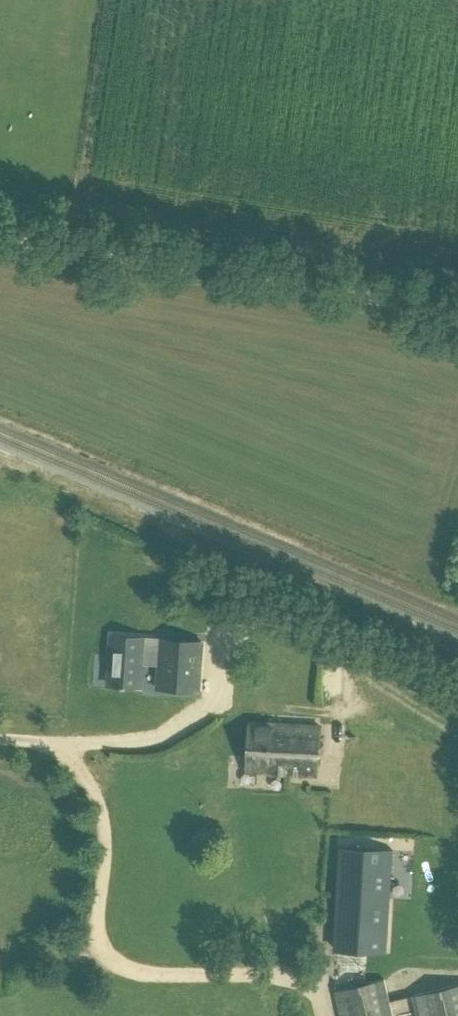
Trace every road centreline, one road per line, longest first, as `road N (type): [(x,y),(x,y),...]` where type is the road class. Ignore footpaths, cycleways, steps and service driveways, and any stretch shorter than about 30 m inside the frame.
road 1 (track): [(457,305),(0,233)]

